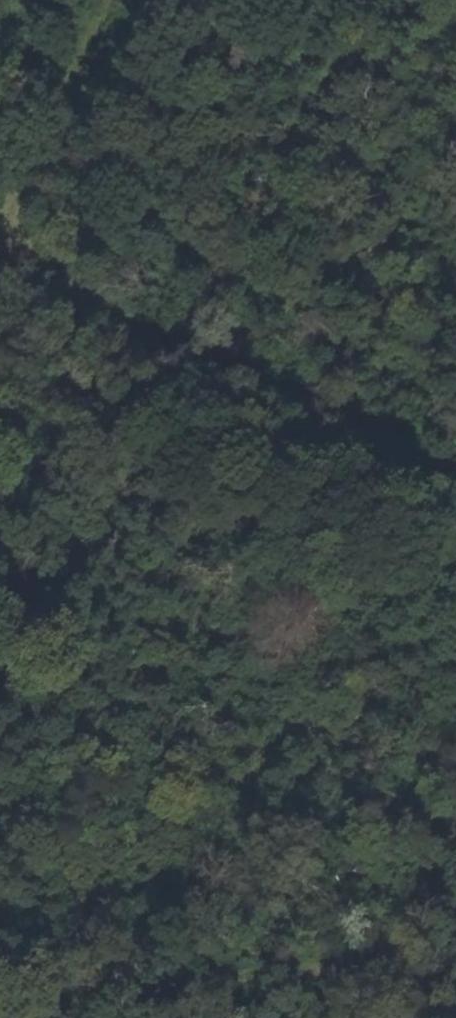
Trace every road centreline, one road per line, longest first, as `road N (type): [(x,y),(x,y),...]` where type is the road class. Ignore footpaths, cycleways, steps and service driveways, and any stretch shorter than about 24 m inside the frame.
road 1 (track): [(455,471),(130,318),(29,255),(12,205),(103,0)]

